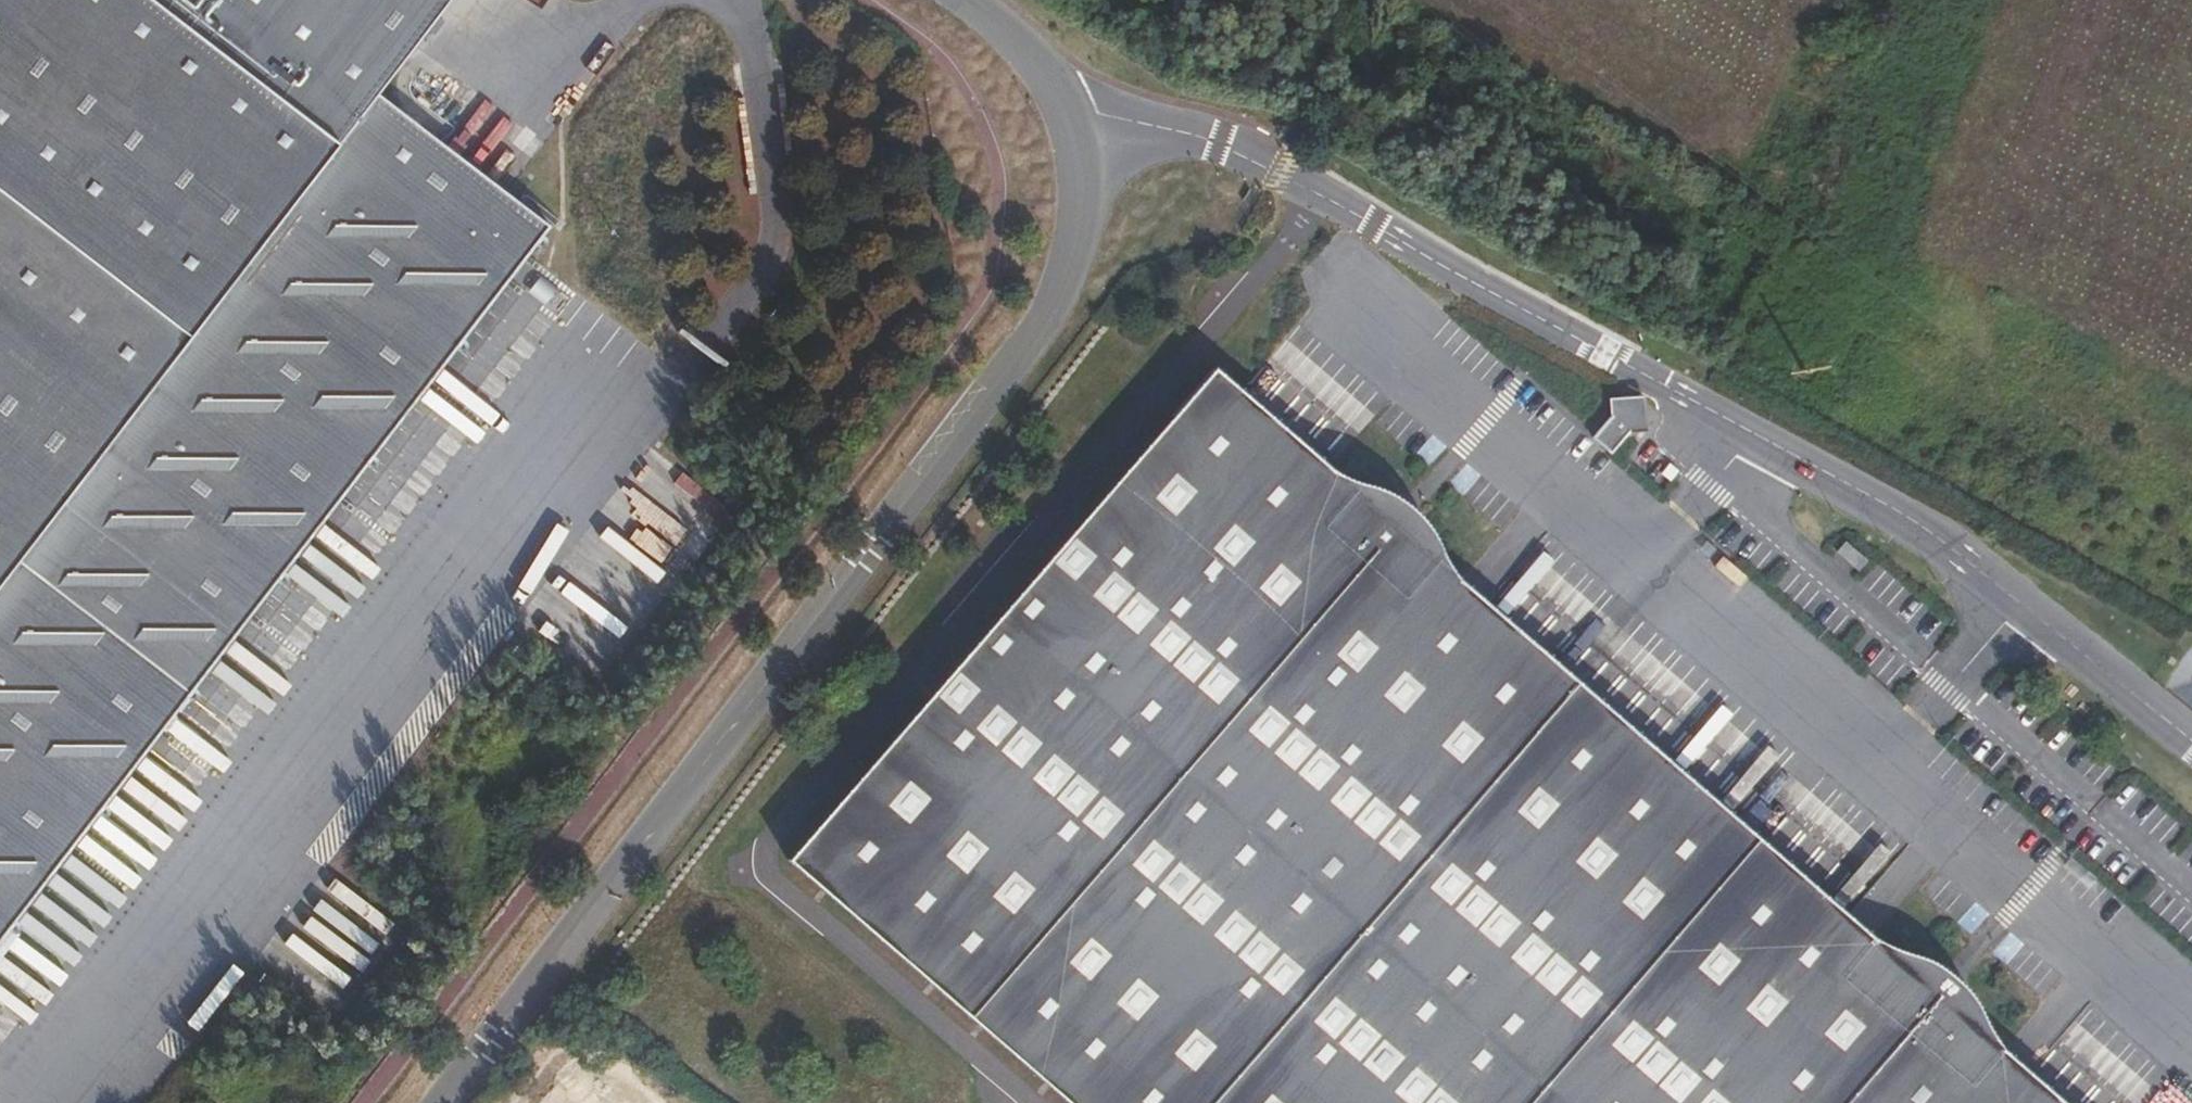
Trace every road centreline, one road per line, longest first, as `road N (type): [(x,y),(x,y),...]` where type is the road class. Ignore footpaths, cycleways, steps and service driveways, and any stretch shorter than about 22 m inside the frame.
road 1 (unclassified): [(960,0),(1036,63),(1070,116),(1081,173),(1078,218),(1048,315),(448,1102)]

